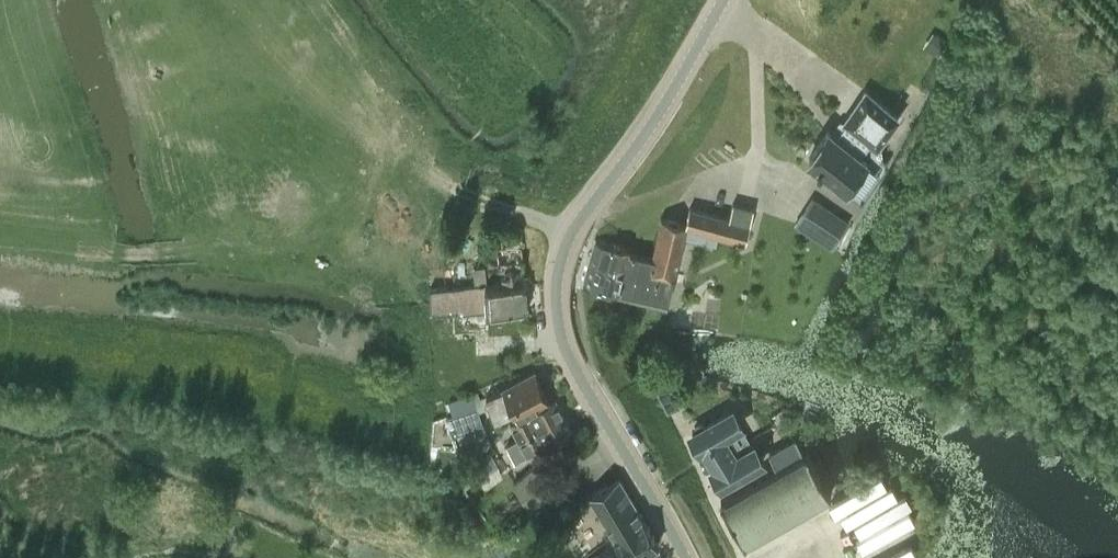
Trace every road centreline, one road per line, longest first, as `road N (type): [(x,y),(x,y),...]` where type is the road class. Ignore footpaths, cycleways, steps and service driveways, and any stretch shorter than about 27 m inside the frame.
road 1 (tertiary): [(685,557),(568,355),(557,272),(580,218),(721,0)]

